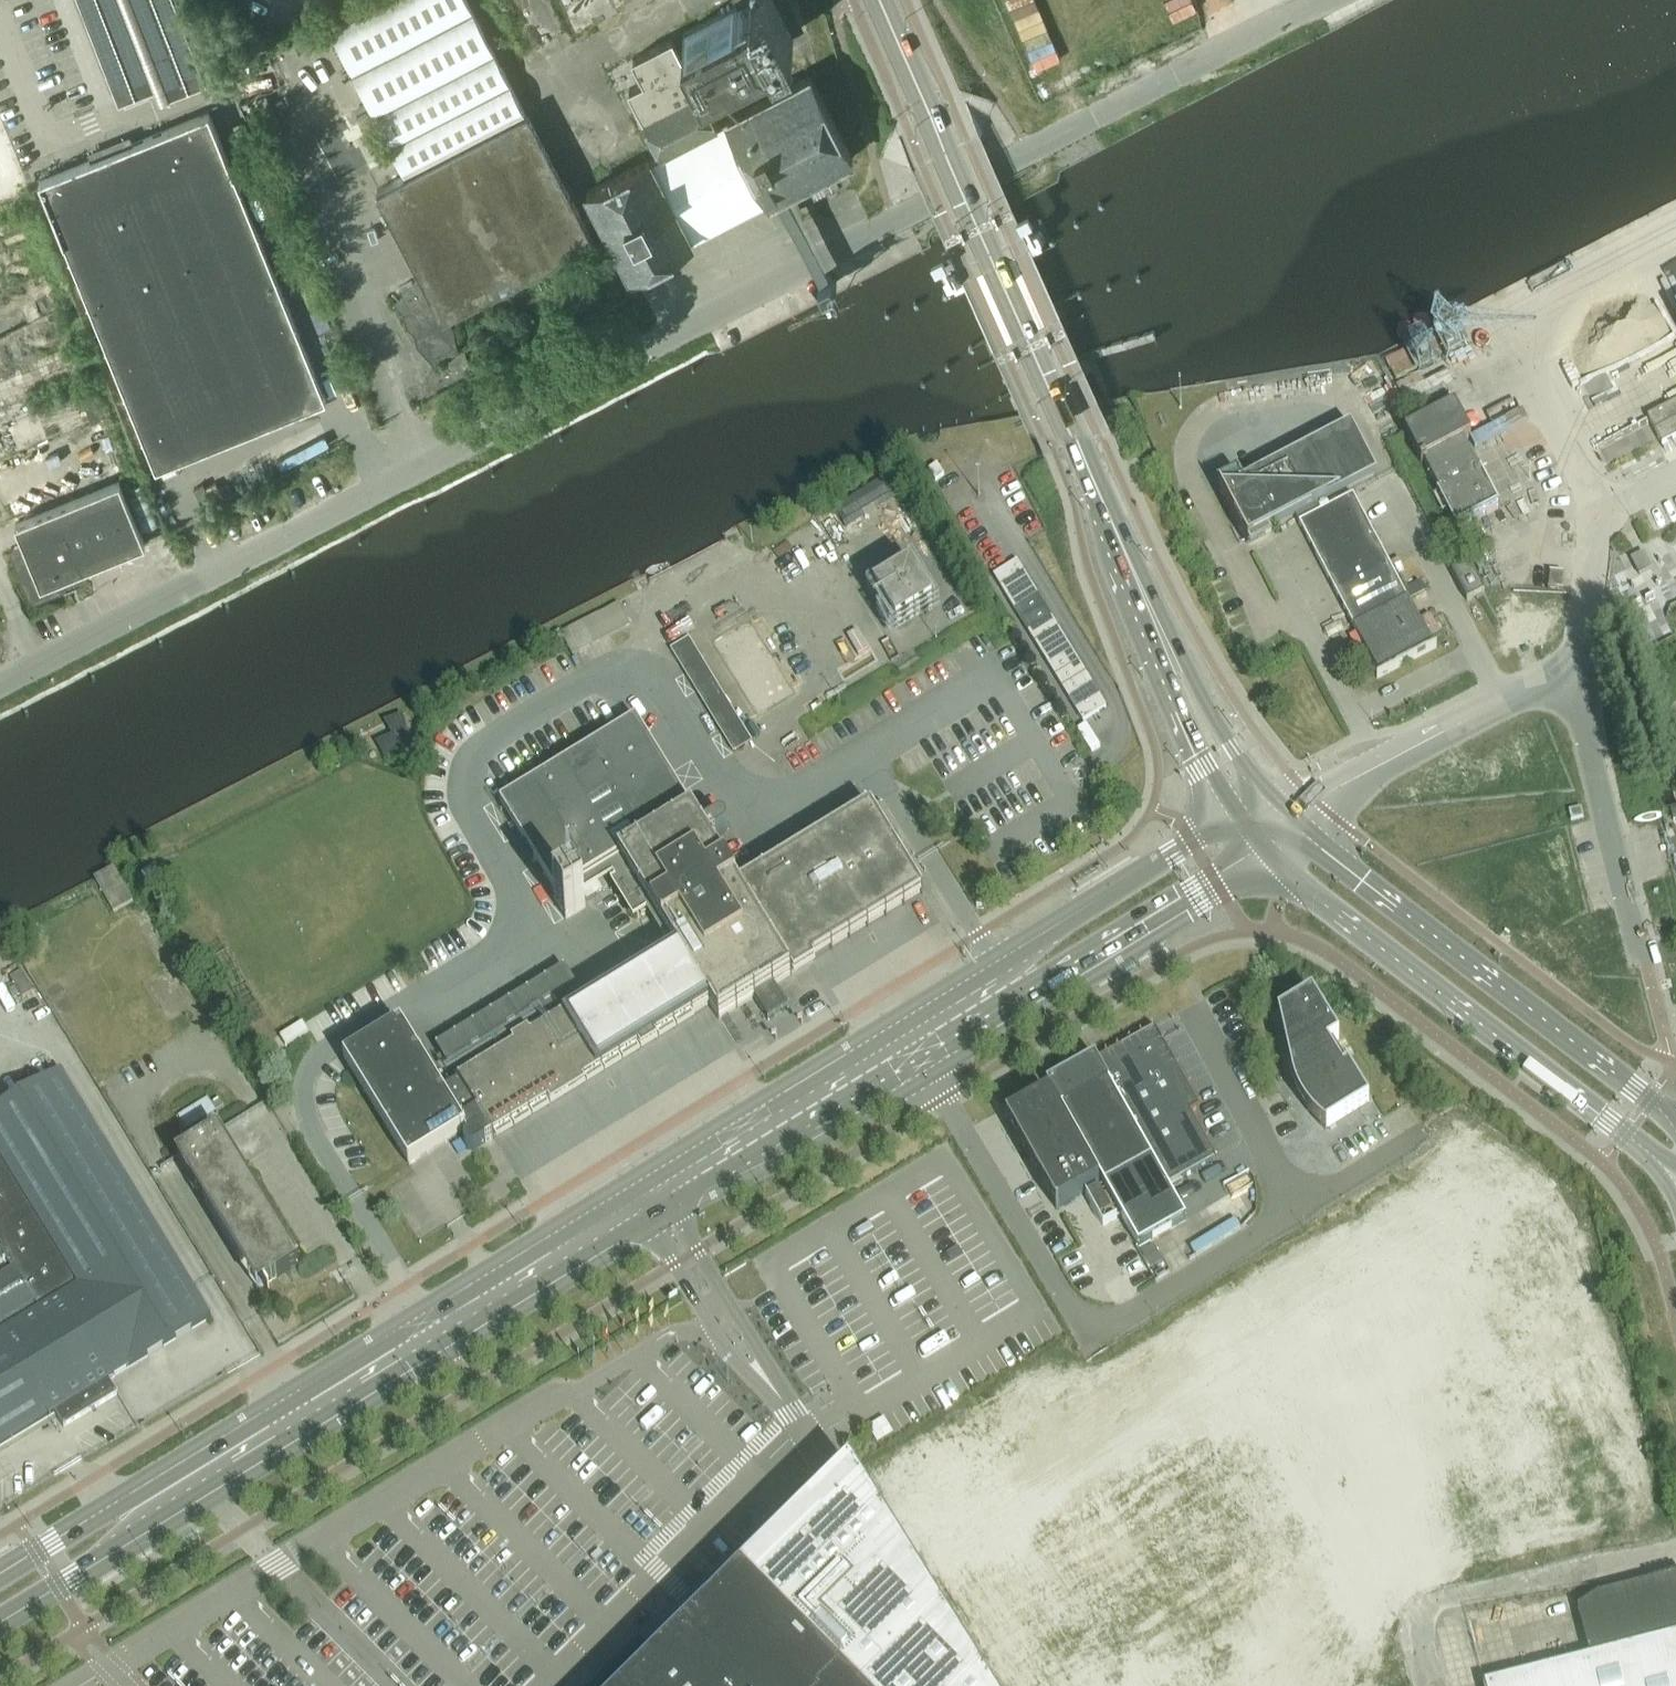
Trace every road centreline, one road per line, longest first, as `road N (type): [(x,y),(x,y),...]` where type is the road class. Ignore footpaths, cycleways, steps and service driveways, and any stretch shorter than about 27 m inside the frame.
road 1 (residential): [(0,688),(1322,0)]
road 2 (tertiary): [(0,1613),(1261,842)]
road 3 (tertiary): [(1244,819),(0,1582)]
road 4 (tertiary): [(881,0),(1107,511)]
road 5 (tertiary): [(1261,842),(1319,909),(1638,1152),(1665,1182)]
road 6 (tertiary): [(1675,1121),(1653,1094),(1288,809)]
road 7 (tertiary): [(1288,809),(1227,741),(1107,511)]
road 8 (unclassified): [(1431,1685),(1416,1606),(1426,1595),(1675,1549)]
road 9 (tertiary): [(1107,511),(1121,567),(1200,751),(1244,819)]
road 10 (unclassified): [(1555,672),(1588,750),(1648,965)]
road 11 (unclassified): [(1288,809),(1555,672)]
road 12 (unclassified): [(1555,672),(1581,641),(1591,550),(1611,500),(1675,458)]

